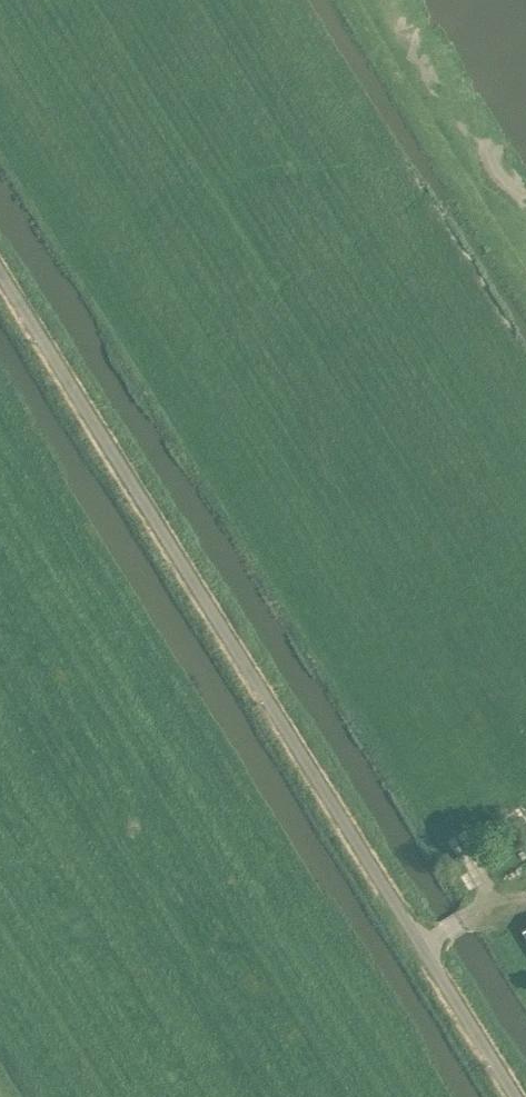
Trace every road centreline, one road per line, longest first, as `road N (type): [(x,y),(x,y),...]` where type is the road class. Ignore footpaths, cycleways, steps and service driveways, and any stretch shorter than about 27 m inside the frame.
road 1 (unclassified): [(515,1096),(0,273)]

